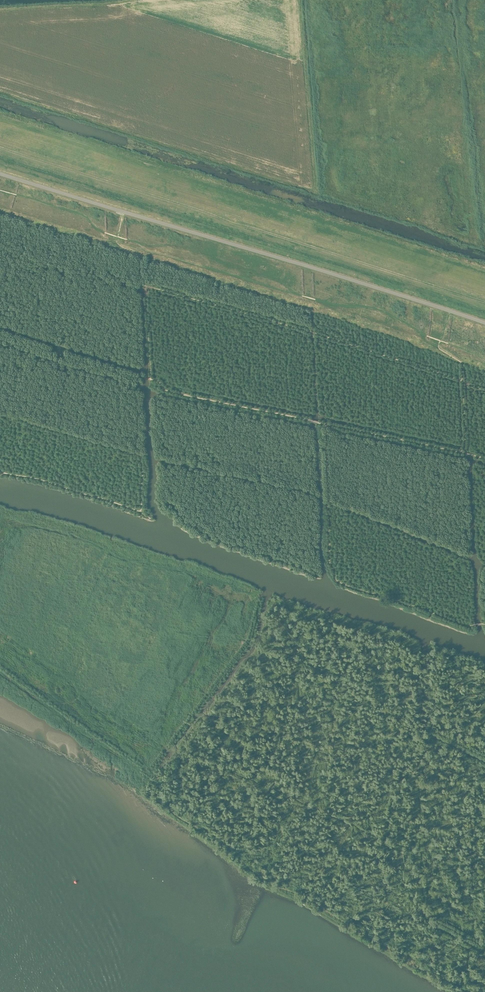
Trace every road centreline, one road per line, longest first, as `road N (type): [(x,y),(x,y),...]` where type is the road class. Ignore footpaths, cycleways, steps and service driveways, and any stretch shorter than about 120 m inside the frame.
road 1 (track): [(0,147),(484,303)]

